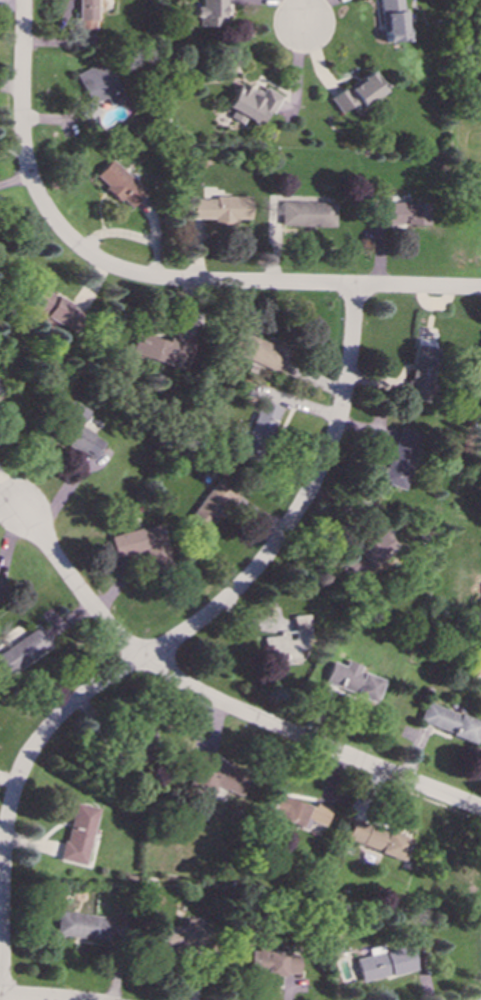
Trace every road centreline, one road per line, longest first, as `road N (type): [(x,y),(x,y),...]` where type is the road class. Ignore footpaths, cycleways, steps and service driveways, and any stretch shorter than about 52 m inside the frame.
road 1 (residential): [(0,979),(5,842),(31,751),(81,696),(213,610),(289,524),(337,421),(355,286)]
road 2 (residential): [(480,809),(178,681),(120,639),(17,504)]
road 3 (residential): [(480,288),(146,276),(116,270),(75,245)]
road 4 (residential): [(75,245),(40,200),(24,154),(24,0)]

